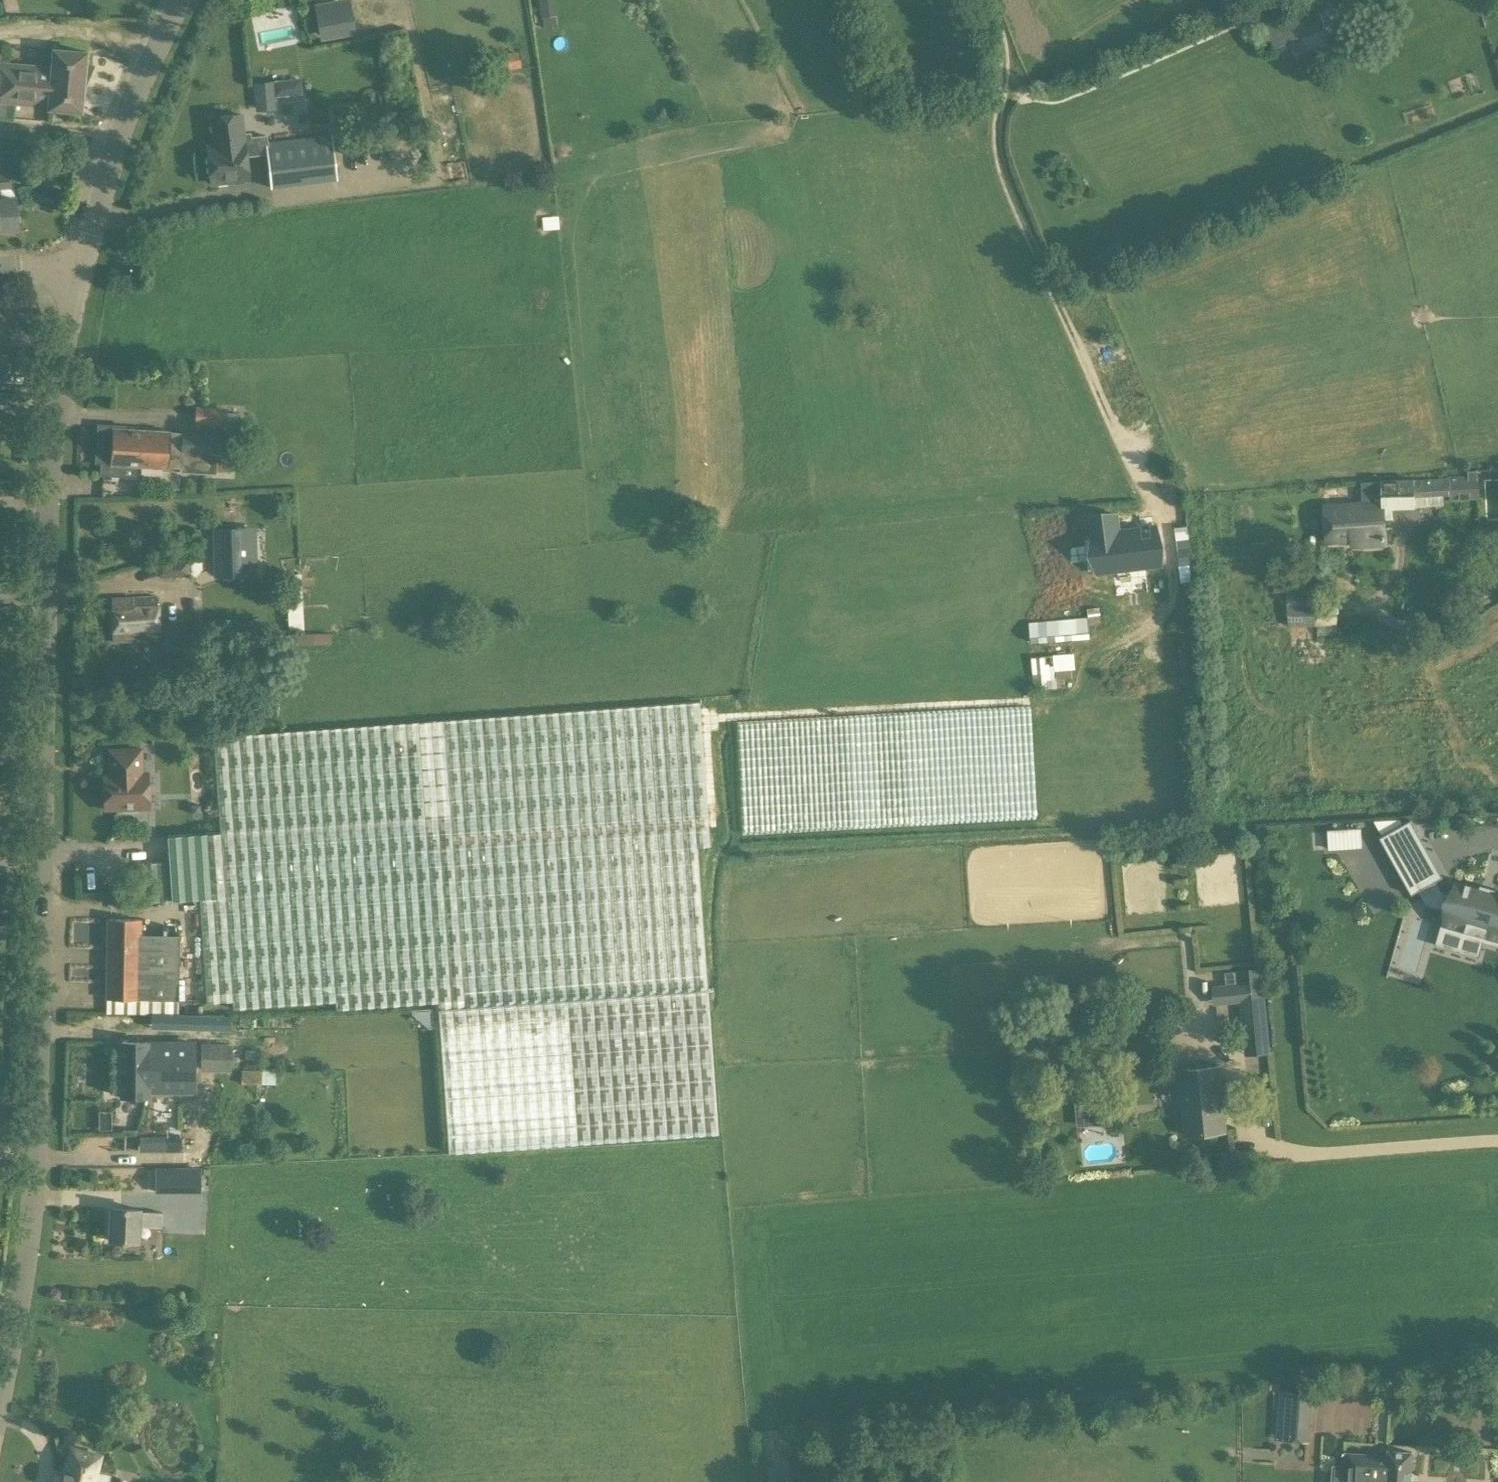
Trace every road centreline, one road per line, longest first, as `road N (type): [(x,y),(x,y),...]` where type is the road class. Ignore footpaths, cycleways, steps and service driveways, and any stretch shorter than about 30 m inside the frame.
road 1 (tertiary): [(0,1410),(42,1159),(44,566),(80,263)]
road 2 (tertiary): [(80,263),(109,169),(184,0)]
road 3 (unclassified): [(1314,586),(1375,581),(1454,617),(1497,586)]

